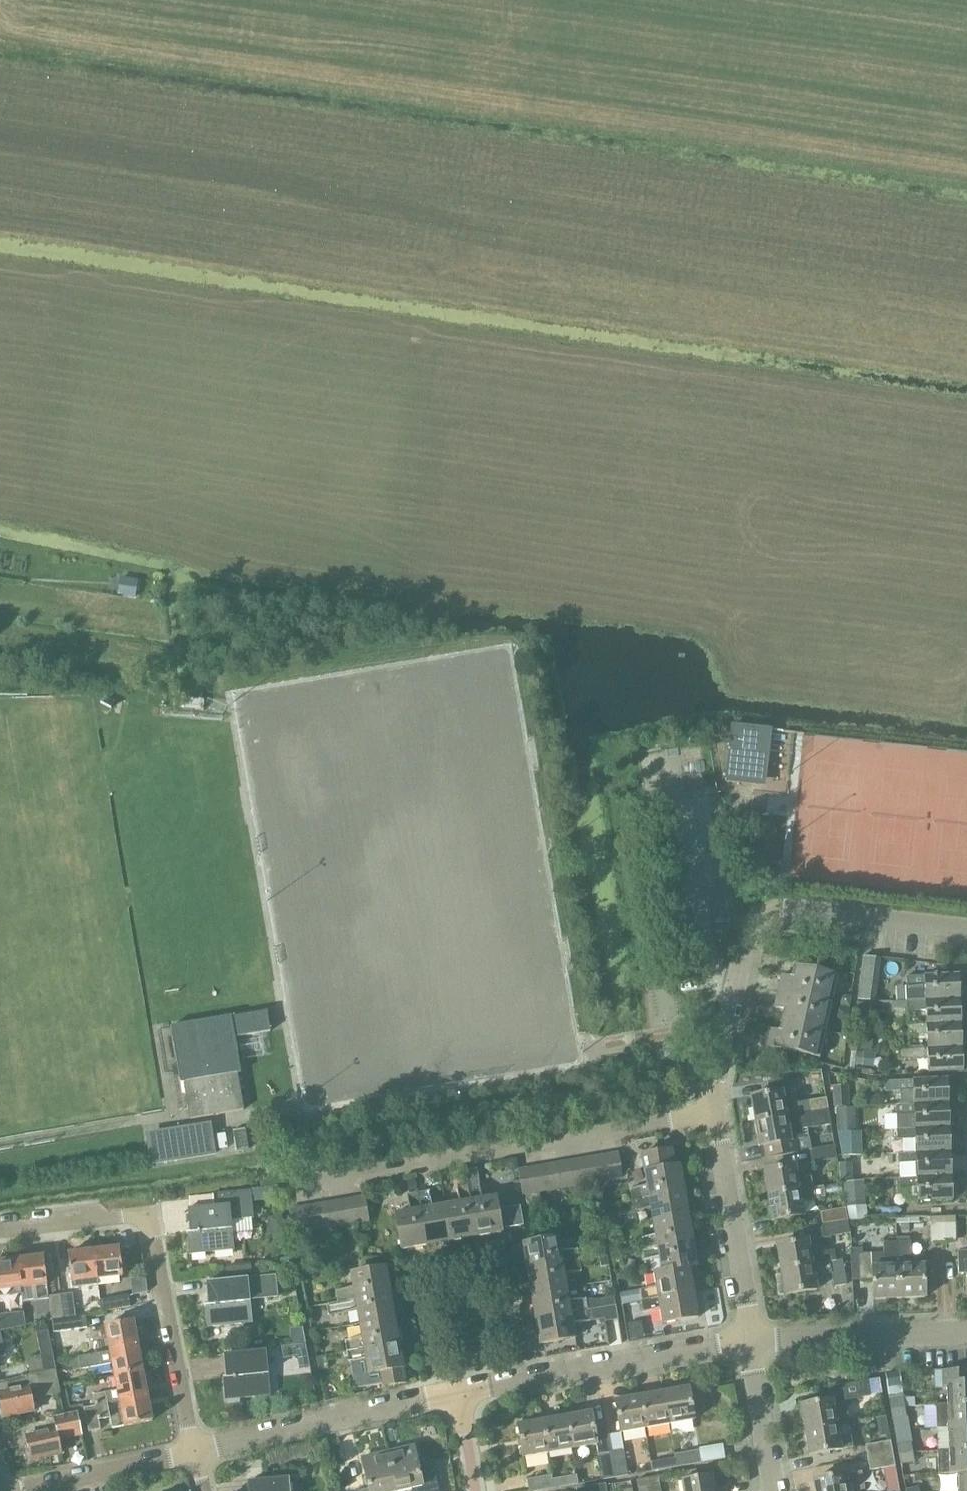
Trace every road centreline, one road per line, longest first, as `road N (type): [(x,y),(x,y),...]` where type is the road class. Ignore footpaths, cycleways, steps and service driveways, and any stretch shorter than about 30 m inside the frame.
road 1 (residential): [(291,1190),(709,1119)]
road 2 (residential): [(0,1230),(147,1214),(194,1453)]
road 3 (residential): [(722,994),(735,936),(751,920),(966,941)]
road 4 (residential): [(459,1391),(747,1343)]
road 5 (residential): [(194,1453),(459,1391)]
road 6 (residential): [(722,994),(679,767)]
road 7 (residential): [(747,1343),(748,1304),(709,1119)]
road 8 (residential): [(747,1343),(966,1334)]
road 9 (residential): [(3,1490),(194,1453)]
road 10 (residential): [(771,1490),(747,1343)]
road 11 (residential): [(709,1119),(722,994)]

